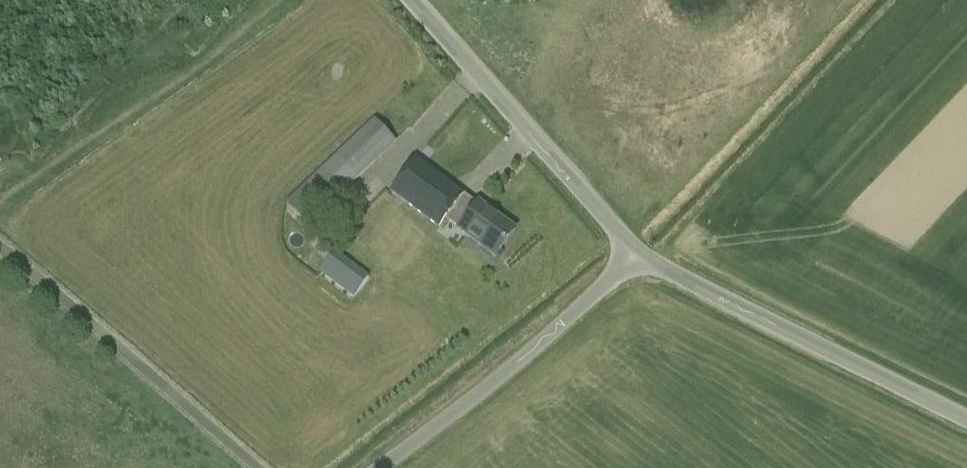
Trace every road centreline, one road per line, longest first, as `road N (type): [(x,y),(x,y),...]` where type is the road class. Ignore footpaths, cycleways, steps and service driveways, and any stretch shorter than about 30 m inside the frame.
road 1 (unclassified): [(966,420),(636,254)]
road 2 (unclassified): [(636,254),(410,0)]
road 3 (unclassified): [(381,467),(511,369),(636,254)]

